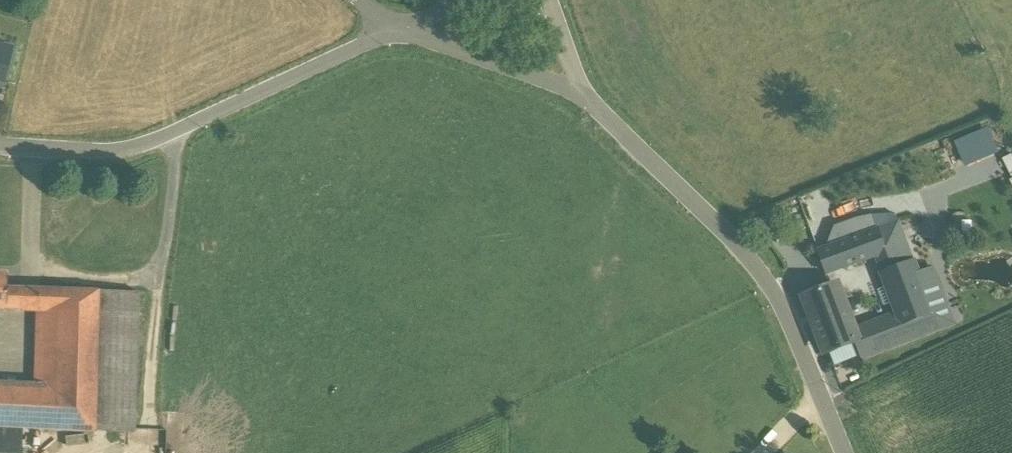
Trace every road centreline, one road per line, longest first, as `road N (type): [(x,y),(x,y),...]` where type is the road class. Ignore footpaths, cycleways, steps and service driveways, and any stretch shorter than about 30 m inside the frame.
road 1 (unclassified): [(590,100),(779,290),(849,452)]
road 2 (residential): [(397,32),(131,151),(0,147)]
road 3 (track): [(180,133),(147,452)]
road 4 (residential): [(397,32),(590,100)]

